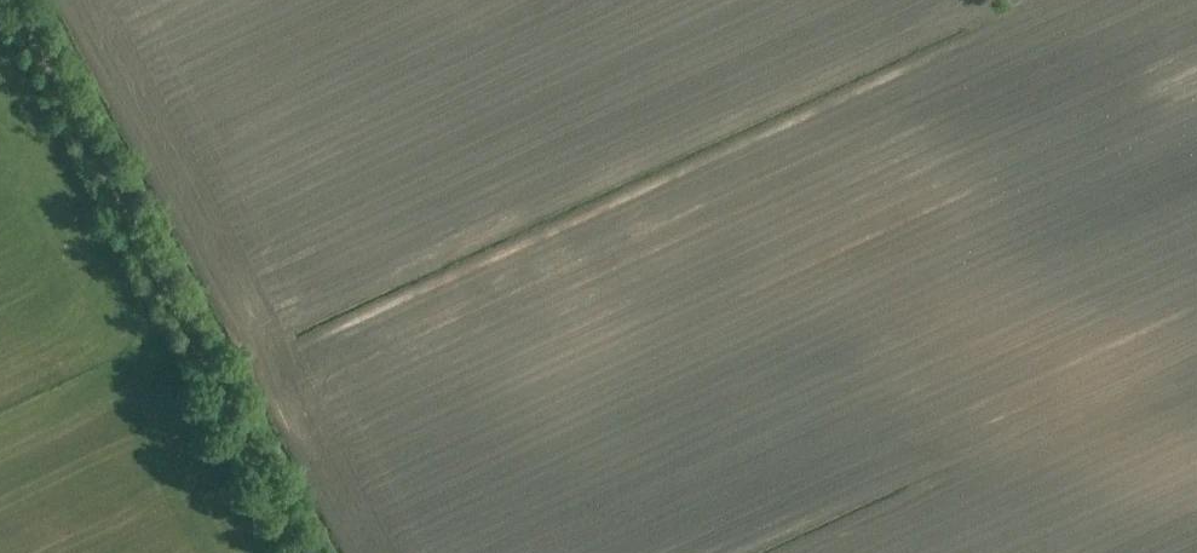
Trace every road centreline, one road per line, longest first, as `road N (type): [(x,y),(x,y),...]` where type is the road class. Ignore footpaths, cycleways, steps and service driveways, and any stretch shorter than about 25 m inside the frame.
road 1 (track): [(16,0),(303,552)]

